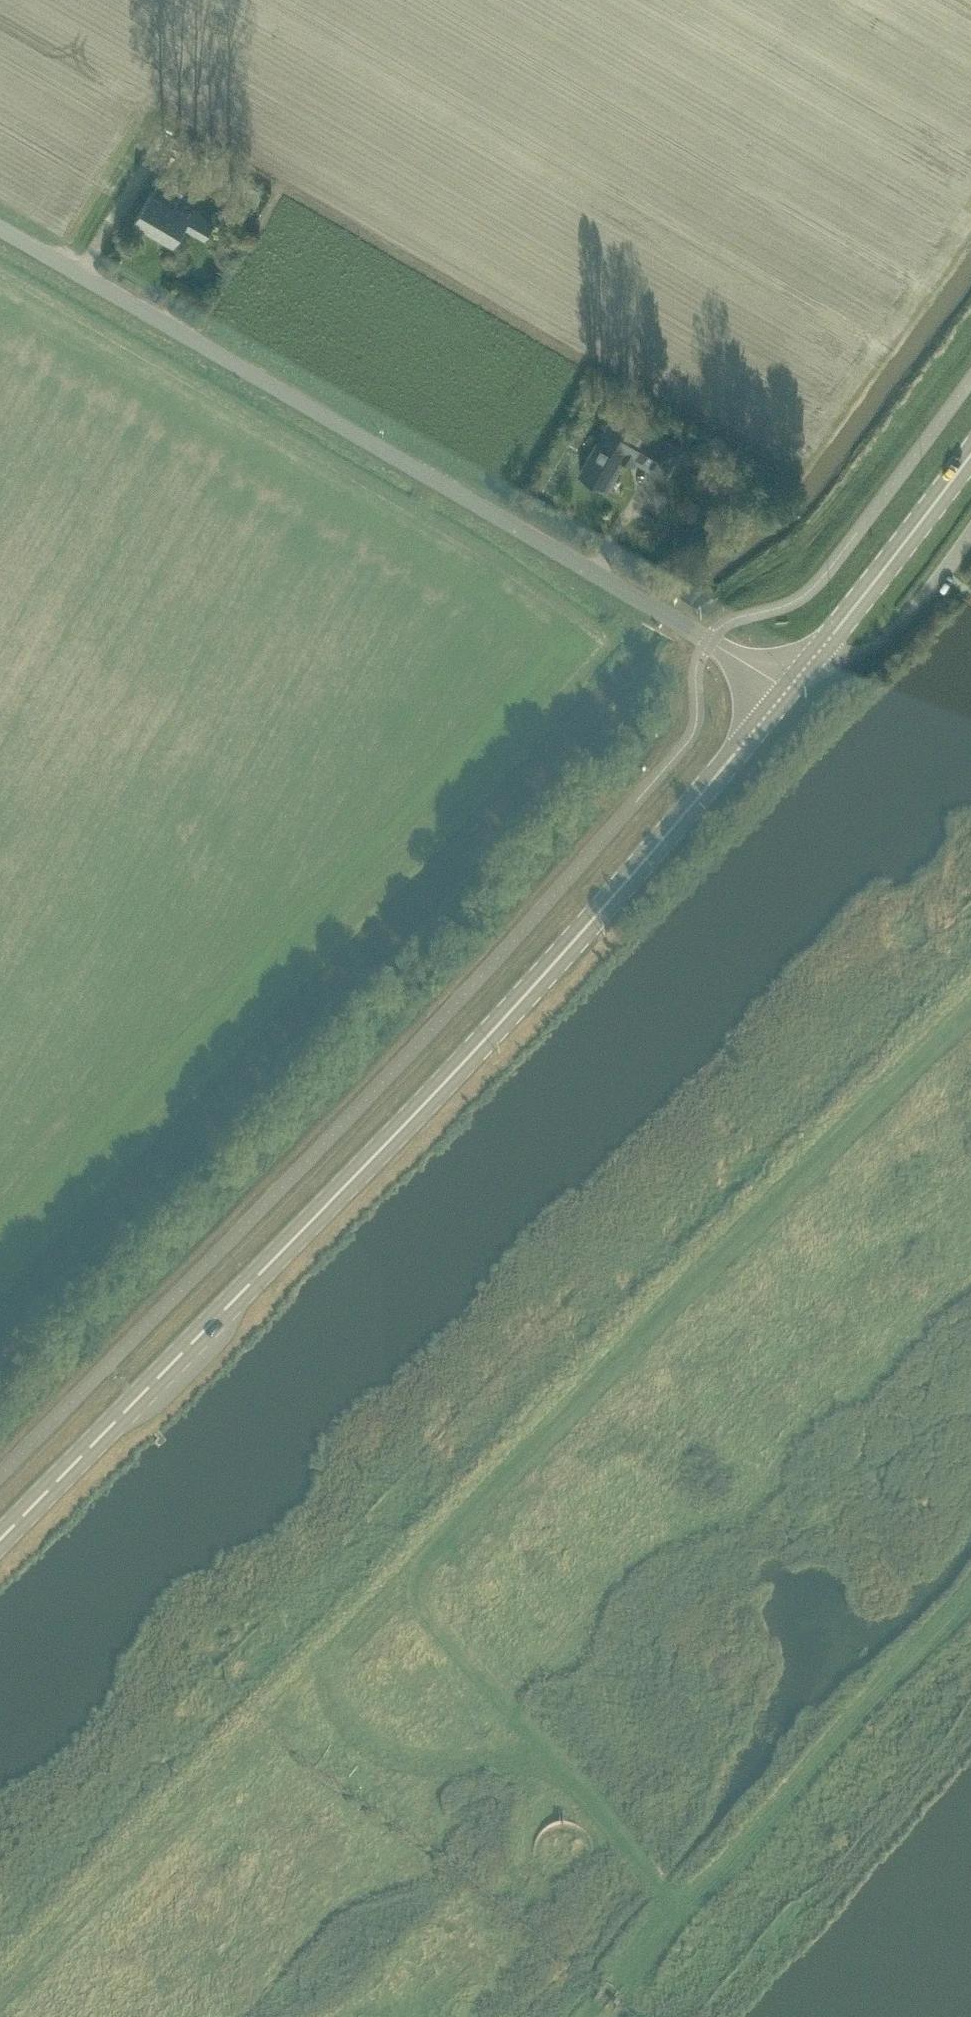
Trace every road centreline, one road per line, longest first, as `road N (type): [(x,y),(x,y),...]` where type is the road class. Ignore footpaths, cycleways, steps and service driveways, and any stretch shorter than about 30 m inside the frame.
road 1 (track): [(970,1007),(620,1352),(444,1535),(426,1567),(419,1591),(429,1632),(583,1794),(681,1917),(595,2016)]
road 2 (primary): [(0,1541),(570,945),(788,690)]
road 3 (unclassified): [(788,690),(0,230)]
road 4 (primary): [(788,690),(970,453)]

